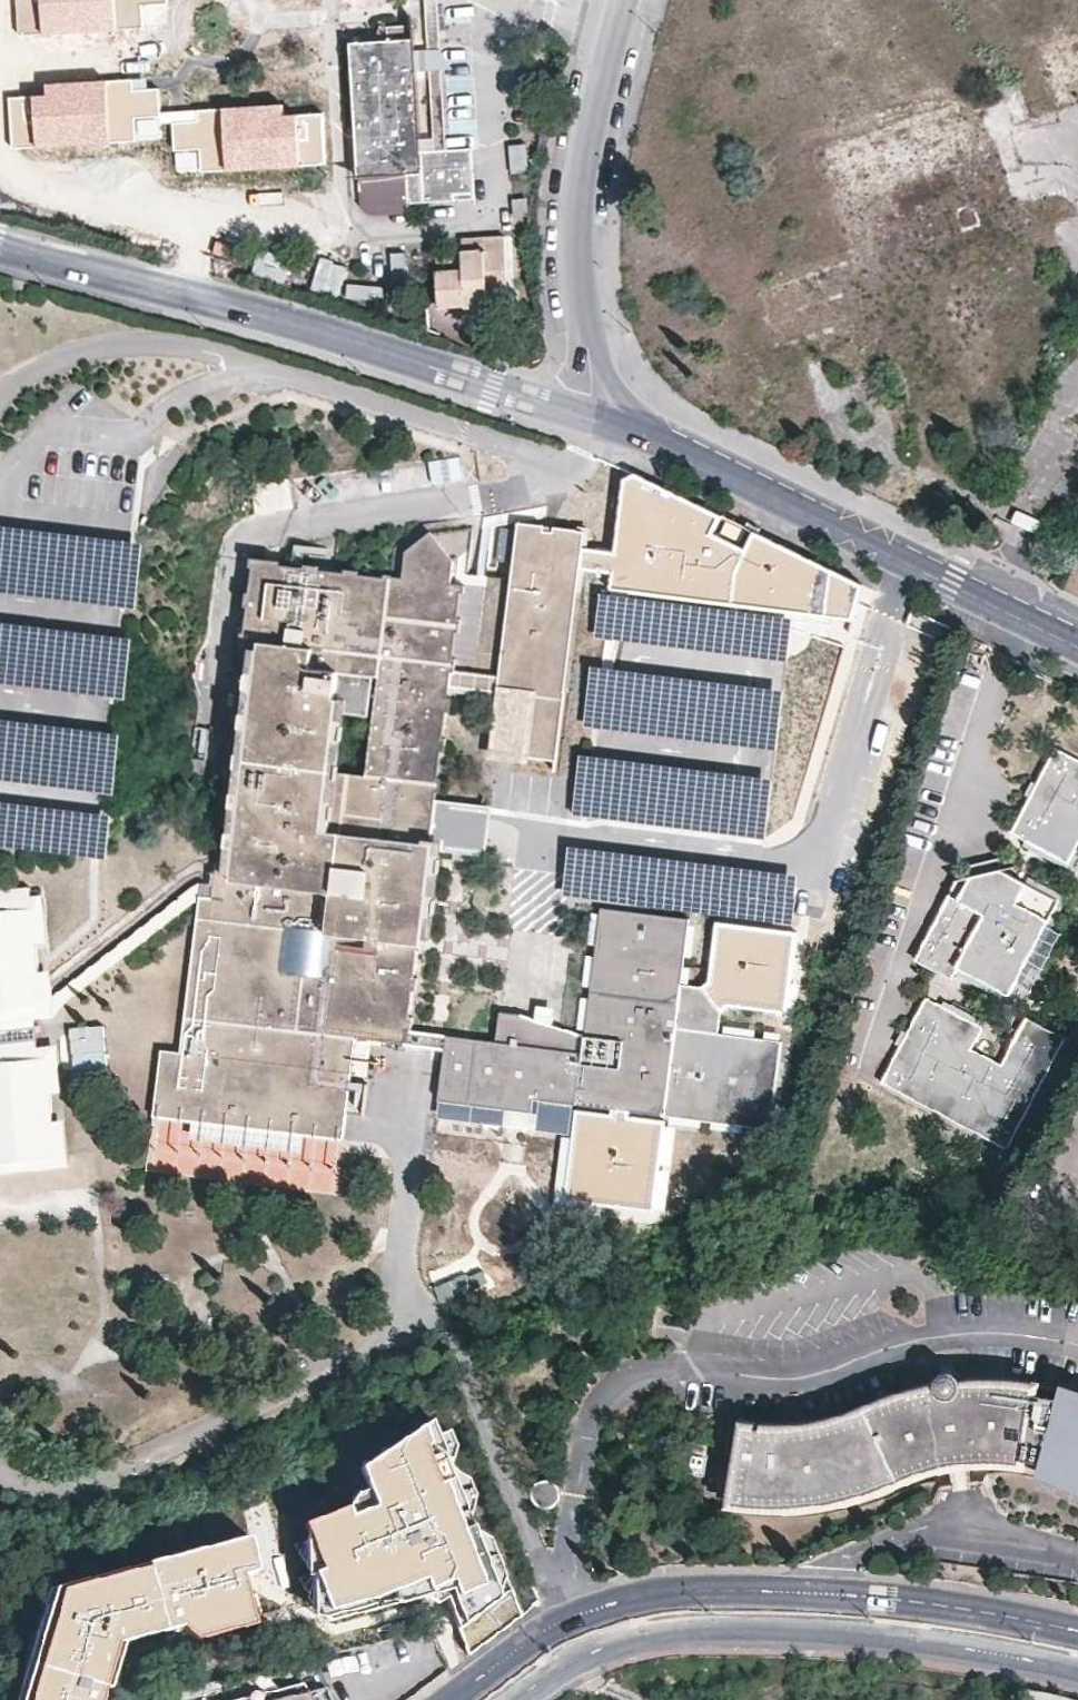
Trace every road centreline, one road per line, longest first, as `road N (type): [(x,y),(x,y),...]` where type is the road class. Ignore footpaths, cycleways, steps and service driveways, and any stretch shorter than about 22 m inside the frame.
road 1 (secondary): [(1077,1632),(878,1597),(685,1596),(584,1620),(452,1699)]
road 2 (residential): [(596,426),(237,310),(0,249)]
road 3 (secondary): [(520,1699),(598,1653),(663,1635),(888,1639),(1077,1671)]
road 4 (residential): [(1077,646),(785,502),(596,426)]
road 5 (residential): [(596,426),(576,227),(621,0)]

